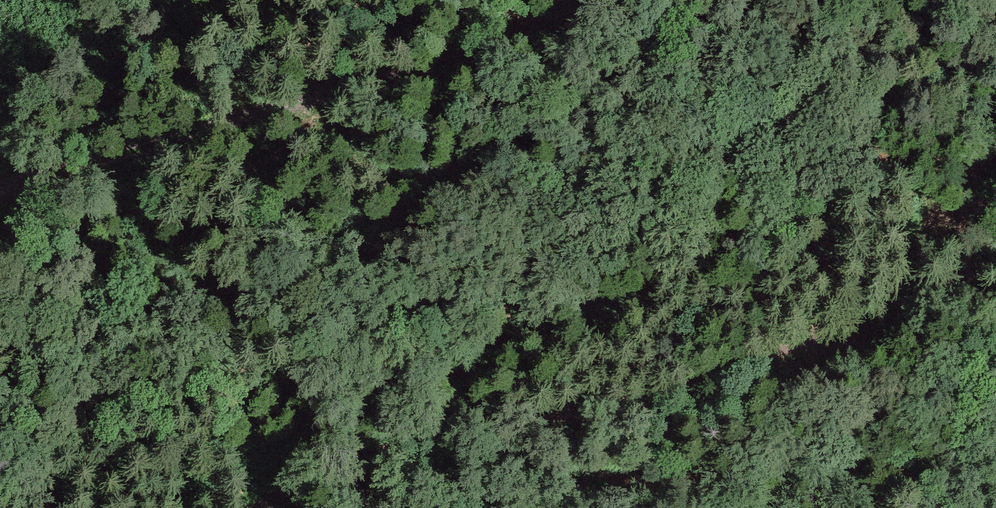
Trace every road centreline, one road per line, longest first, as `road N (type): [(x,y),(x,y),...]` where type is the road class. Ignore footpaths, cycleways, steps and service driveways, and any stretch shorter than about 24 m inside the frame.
road 1 (track): [(259,507),(375,446),(492,418),(604,411),(689,389),(928,287),(995,271)]
road 2 (track): [(353,462),(443,459),(730,480),(810,463),(995,463)]
road 3 (track): [(575,0),(524,31),(392,81),(0,193)]

